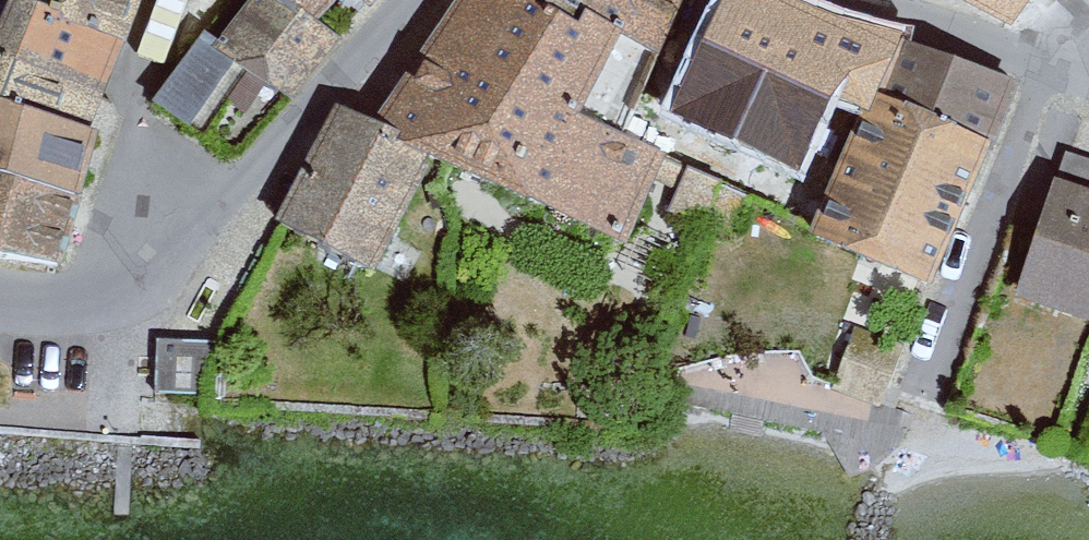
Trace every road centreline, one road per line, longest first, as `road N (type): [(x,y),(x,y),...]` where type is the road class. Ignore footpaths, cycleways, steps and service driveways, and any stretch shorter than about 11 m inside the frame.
road 1 (residential): [(442,0),(167,268),(99,289)]
road 2 (residential): [(1064,52),(923,404)]
road 3 (residential): [(99,289),(154,46),(175,0)]
road 4 (residential): [(1064,52),(902,0)]

